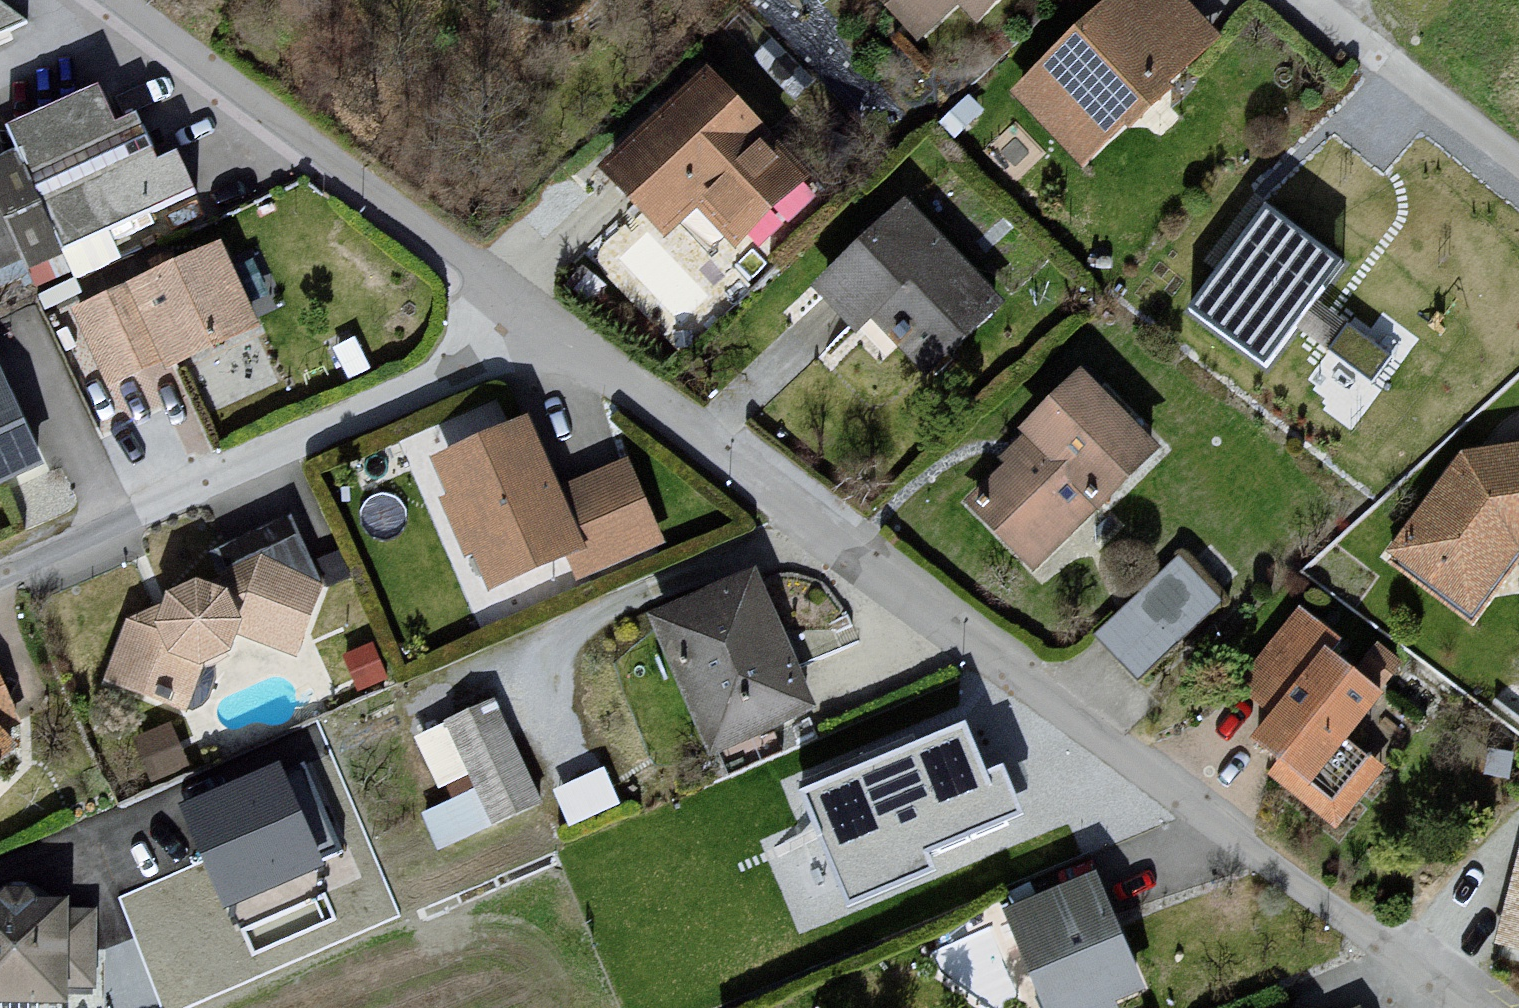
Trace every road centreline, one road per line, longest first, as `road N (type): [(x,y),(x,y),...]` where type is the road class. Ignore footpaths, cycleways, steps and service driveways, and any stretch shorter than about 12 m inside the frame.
road 1 (residential): [(546,328),(1079,725),(1478,1007)]
road 2 (residential): [(0,576),(546,328)]
road 3 (residential): [(111,0),(546,328)]
road 4 (residential): [(1518,169),(1305,0)]

